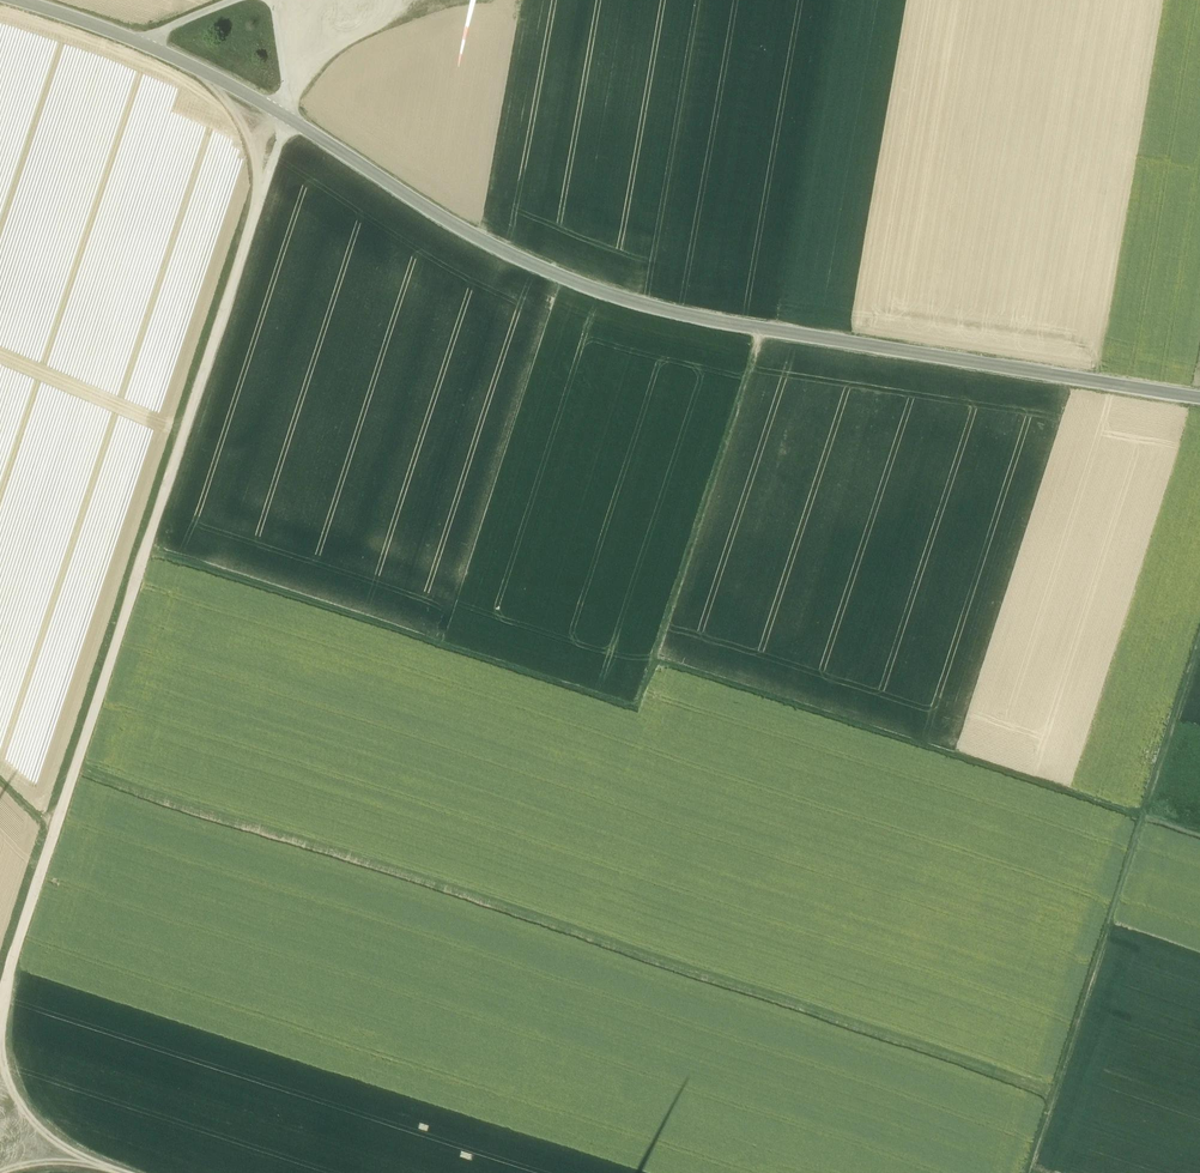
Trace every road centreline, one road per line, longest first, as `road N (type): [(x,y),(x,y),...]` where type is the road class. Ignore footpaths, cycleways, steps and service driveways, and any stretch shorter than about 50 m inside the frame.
road 1 (tertiary): [(1199,398),(715,322),(601,294),(468,234),(282,114),(200,72),(16,0)]
road 2 (track): [(0,1003),(284,116)]
road 3 (track): [(760,328),(637,709),(147,551)]
road 4 (track): [(9,976),(620,1172)]
road 5 (track): [(1141,819),(653,660)]
road 6 (track): [(1141,819),(1027,1172)]
road 7 (track): [(1141,819),(1199,634)]

